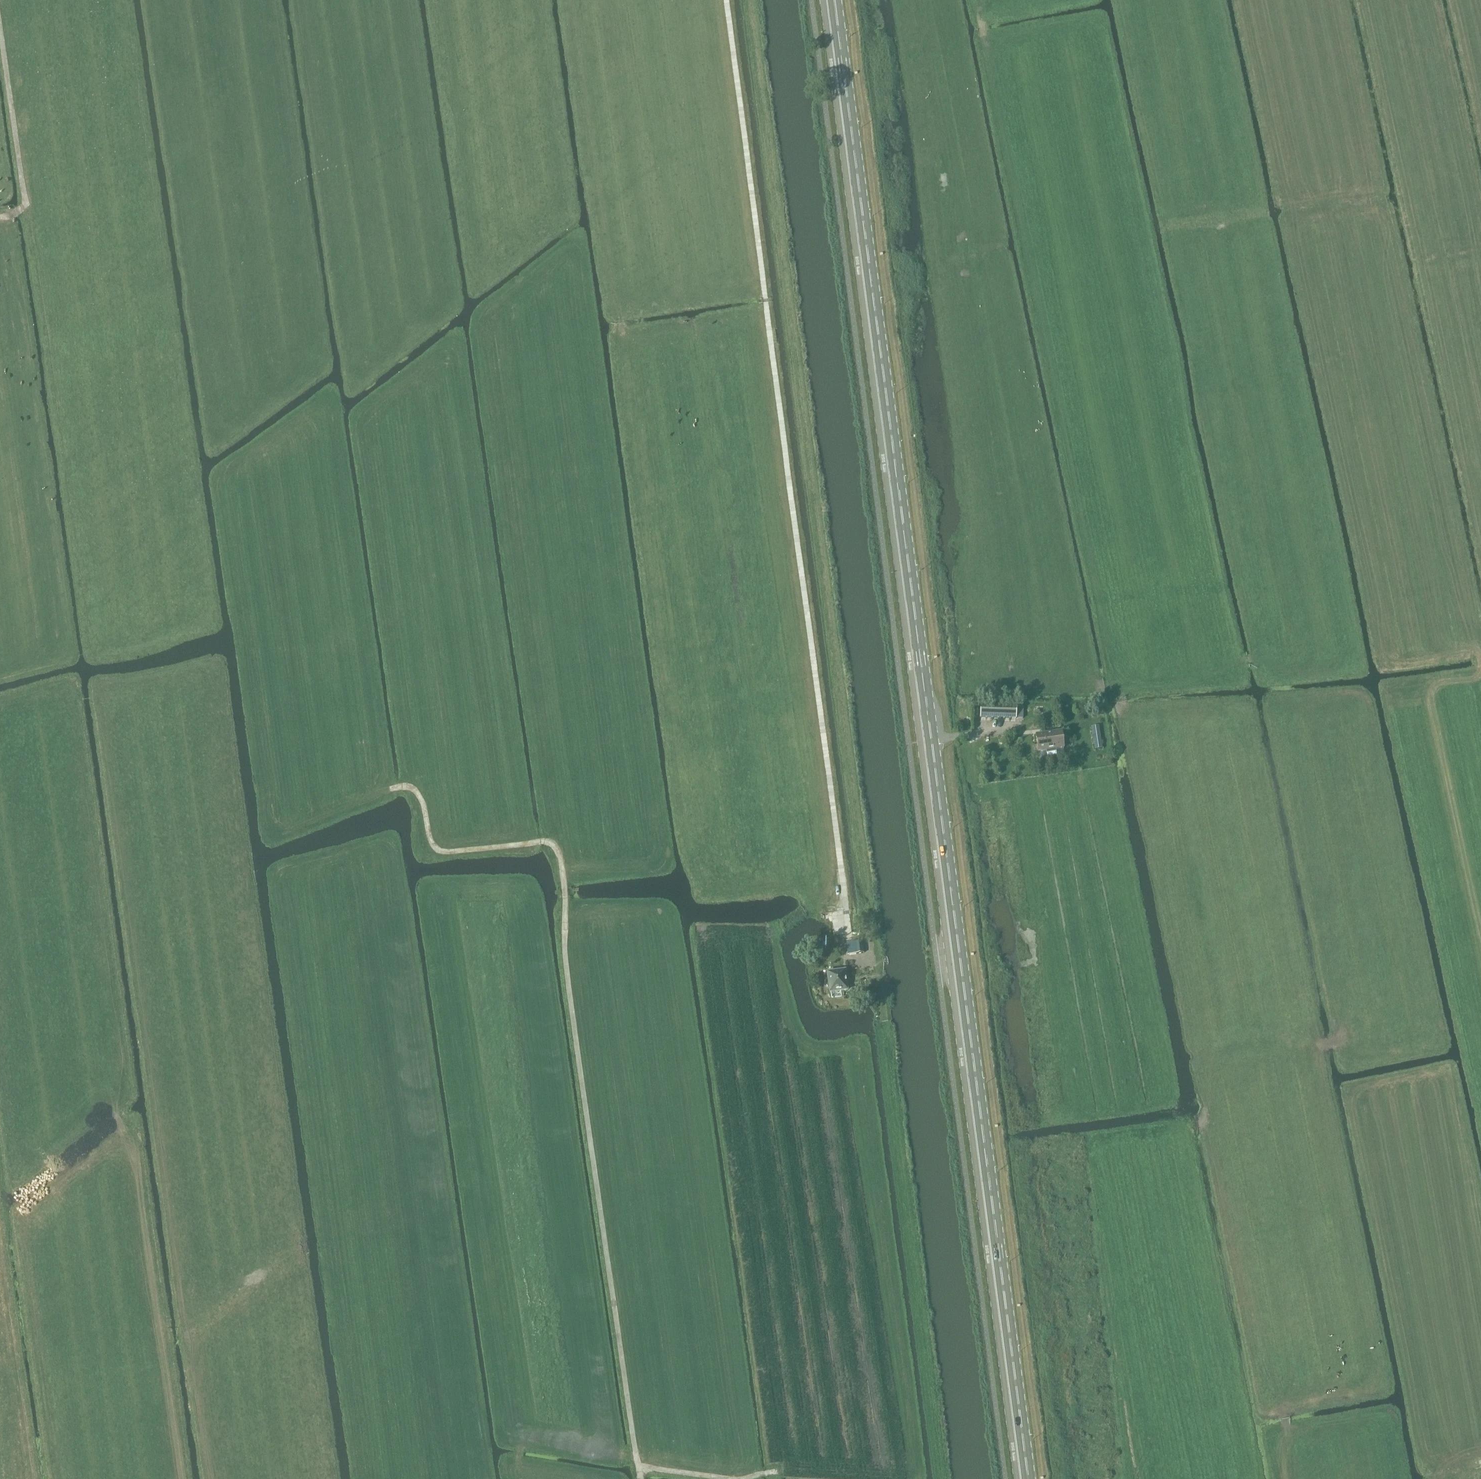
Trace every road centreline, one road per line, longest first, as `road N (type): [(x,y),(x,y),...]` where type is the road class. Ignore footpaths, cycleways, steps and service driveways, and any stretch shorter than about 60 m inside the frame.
road 1 (primary): [(838,0),(1032,1478)]
road 2 (track): [(843,945),(847,913),(727,0)]
road 3 (track): [(393,792),(419,793),(440,851),(549,843),(561,854),(564,937),(641,1478)]
road 4 (track): [(0,23),(27,207),(0,220)]

